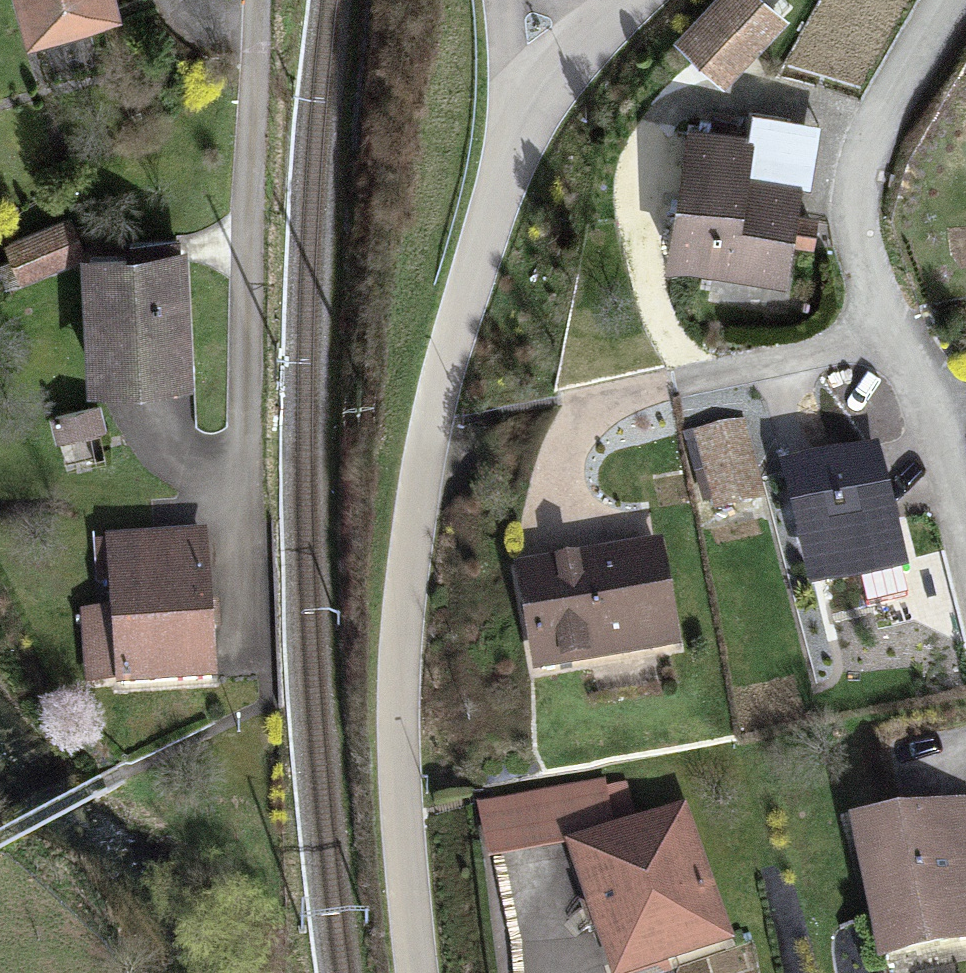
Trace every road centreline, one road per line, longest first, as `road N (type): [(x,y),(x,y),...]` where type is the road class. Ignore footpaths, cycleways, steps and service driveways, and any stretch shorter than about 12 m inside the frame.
road 1 (residential): [(514,141),(436,423),(410,575),(403,702),(424,972)]
road 2 (residential): [(244,660),(243,327),(254,0)]
road 3 (residential): [(944,0),(884,116),(865,185),(873,249),(940,429),(965,532)]
road 4 (residential): [(634,9),(556,82),(514,141)]
road 5 (residential): [(514,141),(507,0)]

